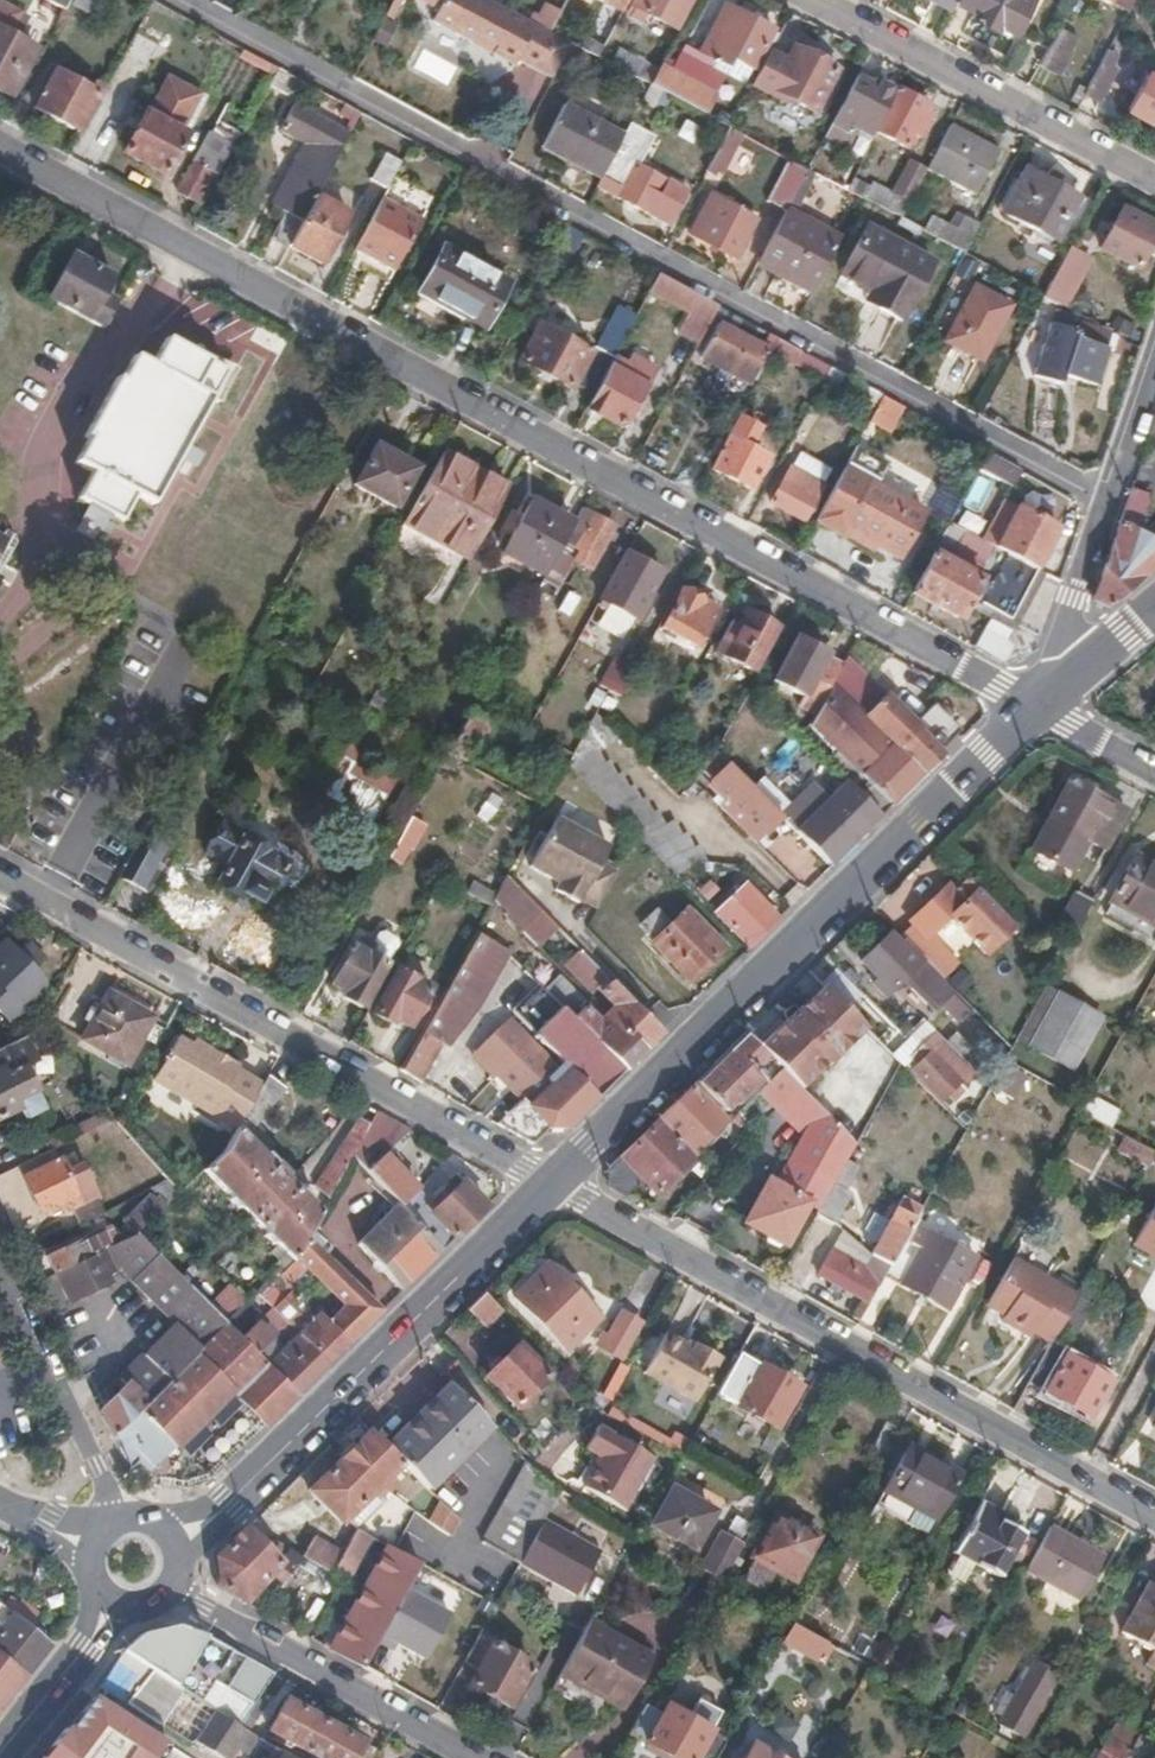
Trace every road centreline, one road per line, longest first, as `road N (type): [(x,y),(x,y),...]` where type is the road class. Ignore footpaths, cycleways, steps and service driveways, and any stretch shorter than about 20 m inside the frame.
road 1 (residential): [(0,152),(1041,705)]
road 2 (residential): [(178,0),(1107,505)]
road 3 (residential): [(555,1182),(1154,1516)]
road 4 (secondary): [(1041,705),(555,1182)]
road 5 (residential): [(555,1182),(0,877)]
road 6 (secondary): [(555,1182),(228,1505)]
road 7 (residential): [(815,0),(1154,180)]
road 8 (residential): [(483,1757),(190,1596),(175,1576)]
road 9 (residential): [(0,1263),(107,1488),(112,1526)]
road 10 (residential): [(1107,505),(1049,661),(1041,705)]
road 11 (secondary): [(1154,607),(1041,705)]
road 12 (residential): [(1154,366),(1107,505)]
road 13 (secondary): [(83,1651),(0,1753)]
road 14 (residential): [(1041,705),(1154,769)]

